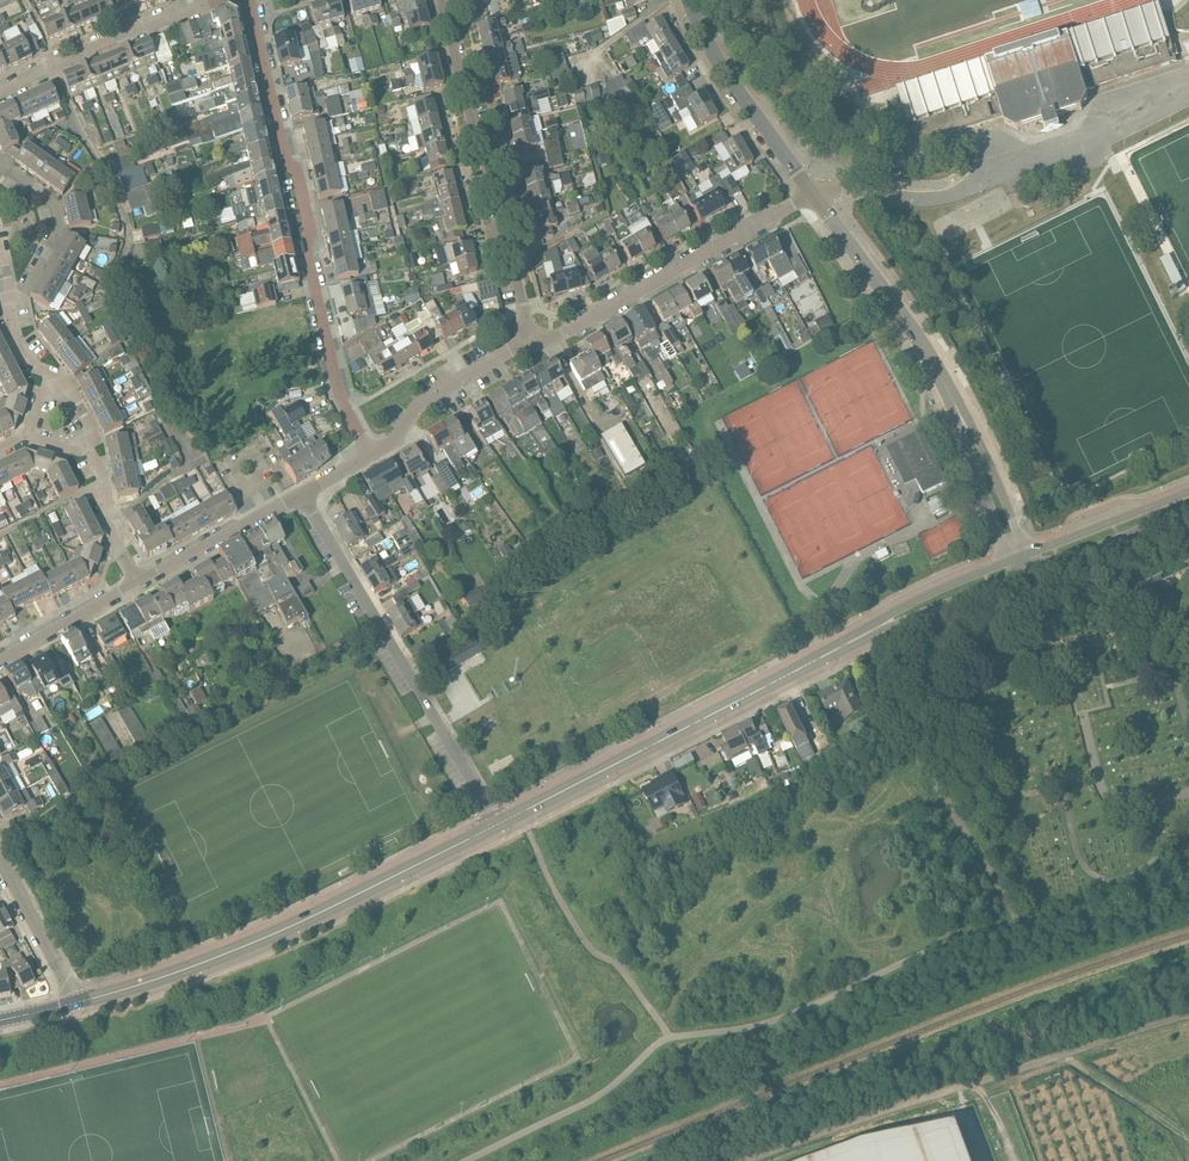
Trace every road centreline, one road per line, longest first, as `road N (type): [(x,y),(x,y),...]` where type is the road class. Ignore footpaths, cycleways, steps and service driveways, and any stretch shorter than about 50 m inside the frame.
road 1 (unclassified): [(371,454),(340,394),(305,245),(311,233),(298,171),(286,162),(250,0)]
road 2 (tertiary): [(79,1002),(257,942),(497,825)]
road 3 (track): [(763,1160),(977,1081),(1188,1016)]
road 4 (tertiary): [(497,825),(881,625)]
road 5 (unclassified): [(497,825),(301,494)]
road 6 (unclassified): [(533,343),(441,0)]
road 7 (residential): [(533,343),(812,193)]
road 8 (unclassified): [(959,411),(908,324),(812,193)]
road 9 (unclassified): [(812,193),(722,69),(689,0)]
road 10 (residential): [(0,93),(210,0)]
road 11 (residential): [(371,454),(400,435),(429,397),(533,343)]
road 12 (residential): [(8,302),(23,296),(61,232),(55,199),(0,166)]
road 13 (residential): [(140,583),(301,494)]
road 14 (tertiary): [(1026,575),(1188,507)]
road 15 (tertiary): [(1188,492),(1025,555)]
road 16 (unclassified): [(79,1002),(0,854)]
road 17 (residential): [(0,663),(140,583)]
road 18 (unclassified): [(1025,555),(959,411)]
road 19 (unclassified): [(959,411),(1011,560)]
road 20 (tertiary): [(881,625),(1026,575)]
road 21 (track): [(1188,1141),(1065,1054)]
road 22 (tertiary): [(1011,560),(917,599),(881,625)]
road 23 (residential): [(140,583),(105,520),(100,477),(87,451)]

